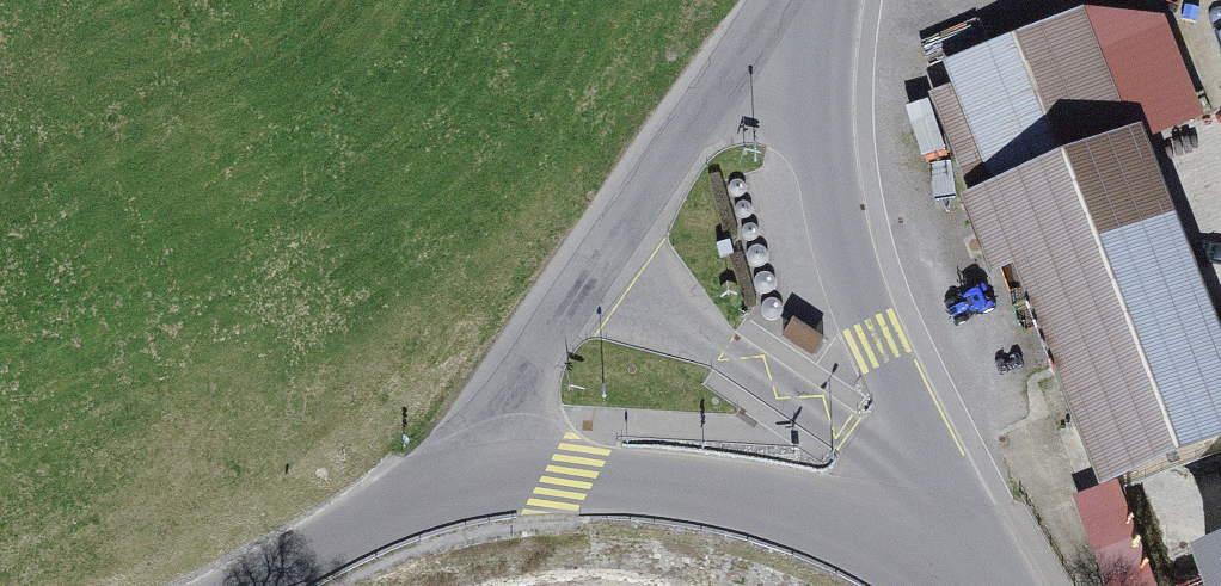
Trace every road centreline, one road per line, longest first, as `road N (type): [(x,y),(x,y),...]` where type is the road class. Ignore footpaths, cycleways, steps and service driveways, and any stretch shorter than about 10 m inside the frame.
road 1 (tertiary): [(781,0),(827,183),(954,542)]
road 2 (tertiary): [(453,482),(569,479),(734,491),(954,542)]
road 3 (tertiary): [(777,0),(599,269)]
road 4 (tertiary): [(453,482),(599,269)]
road 5 (tertiary): [(259,585),(453,482)]

